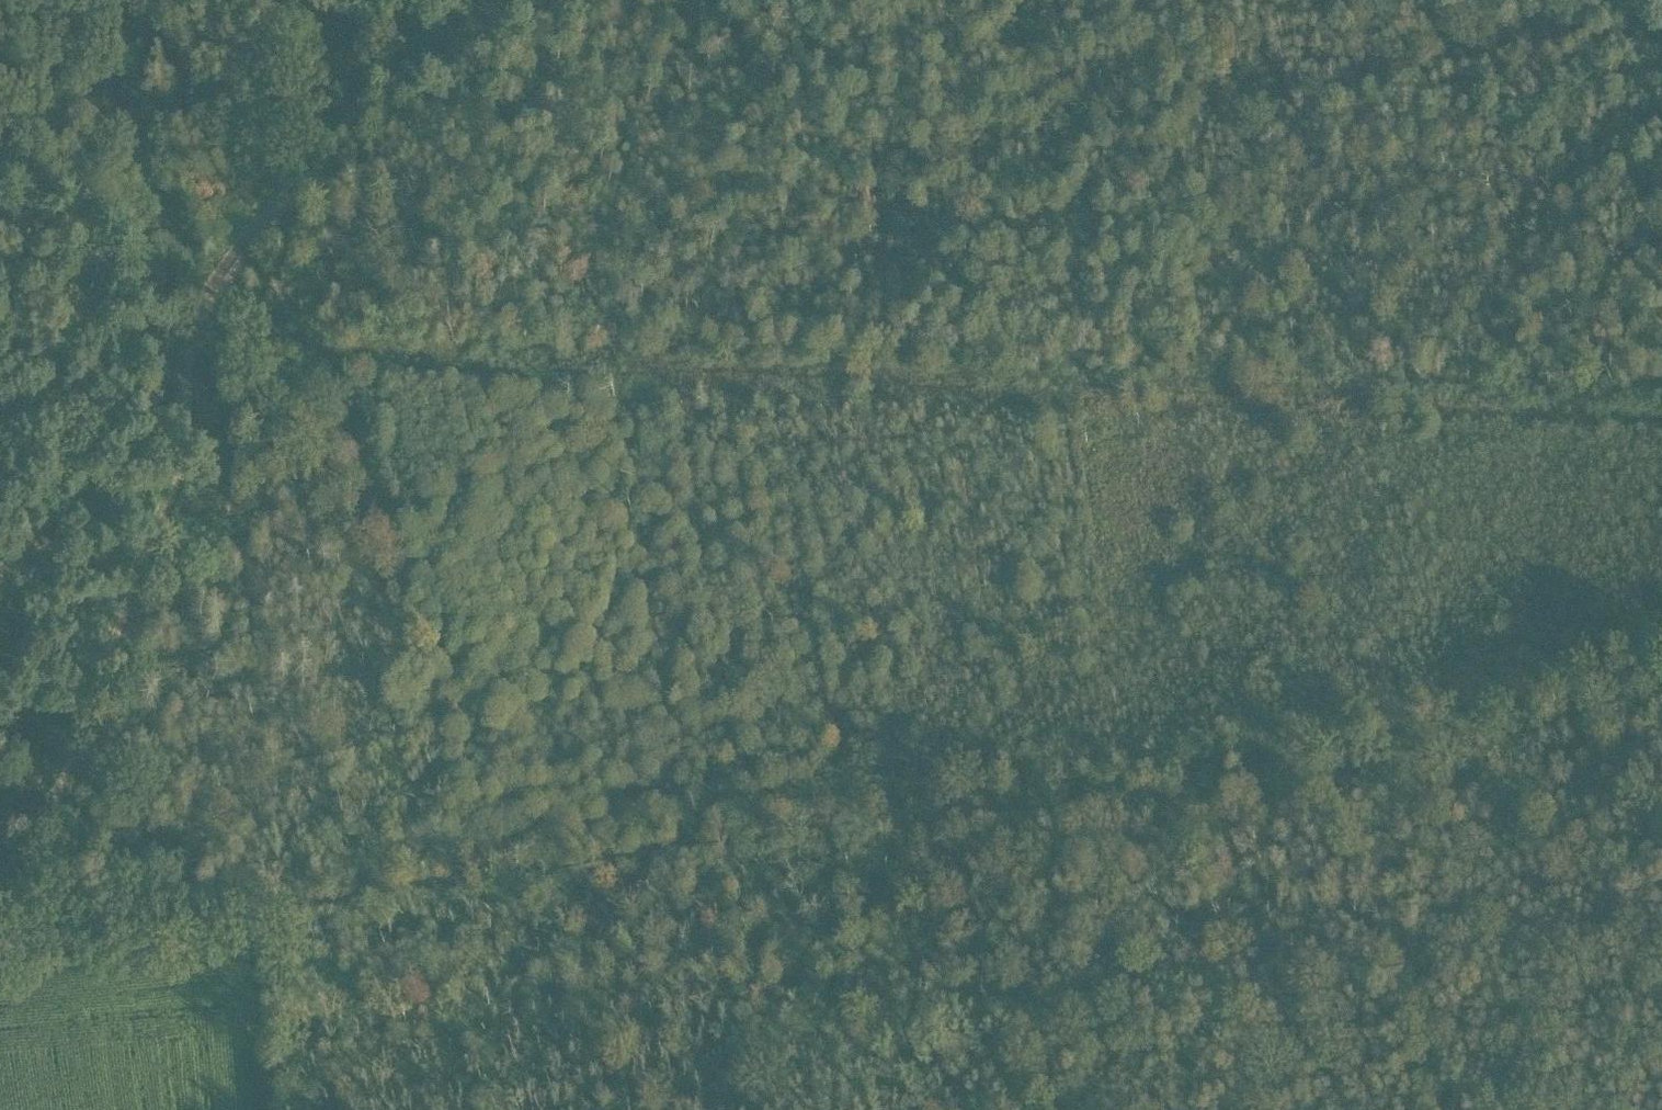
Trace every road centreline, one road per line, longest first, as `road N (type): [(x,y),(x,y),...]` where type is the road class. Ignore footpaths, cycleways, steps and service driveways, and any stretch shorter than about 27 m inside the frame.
road 1 (track): [(9,955),(84,701),(181,447),(196,346),(235,268),(339,136)]
road 2 (track): [(339,136),(393,81),(536,0)]

